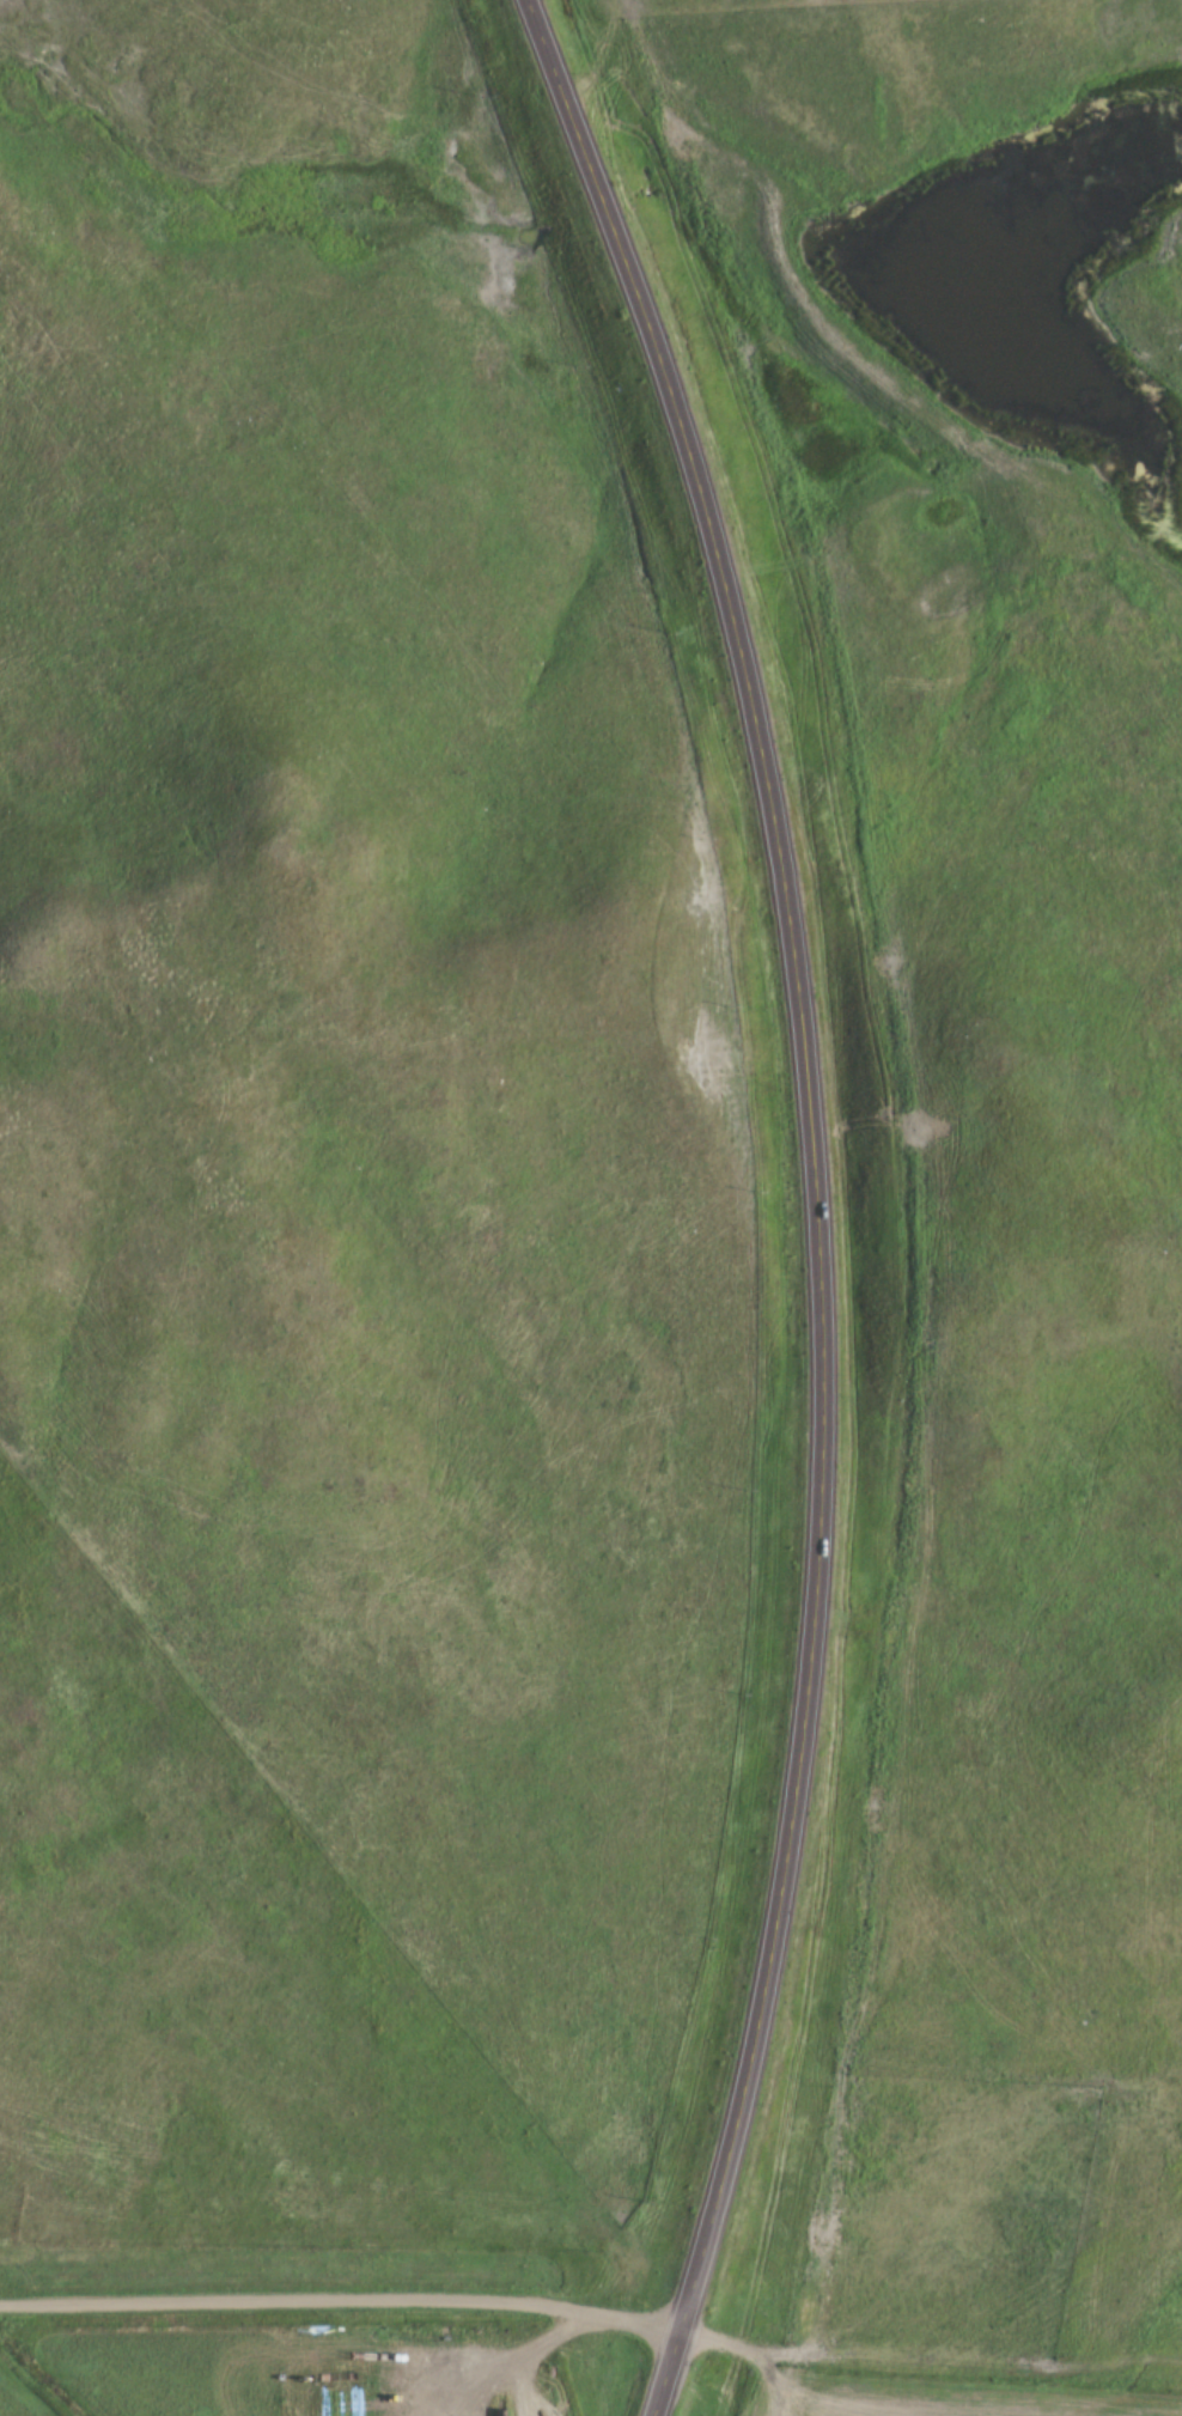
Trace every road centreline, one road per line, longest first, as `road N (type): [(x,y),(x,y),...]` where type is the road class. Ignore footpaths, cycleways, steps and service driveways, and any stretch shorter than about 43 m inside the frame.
road 1 (secondary): [(658,2415),(741,2128),(785,1900),(809,1715),(824,1515),(818,1151),(794,926),(736,621),(674,394),(531,0)]
road 2 (residential): [(682,2336),(587,2309),(495,2300),(0,2307)]

